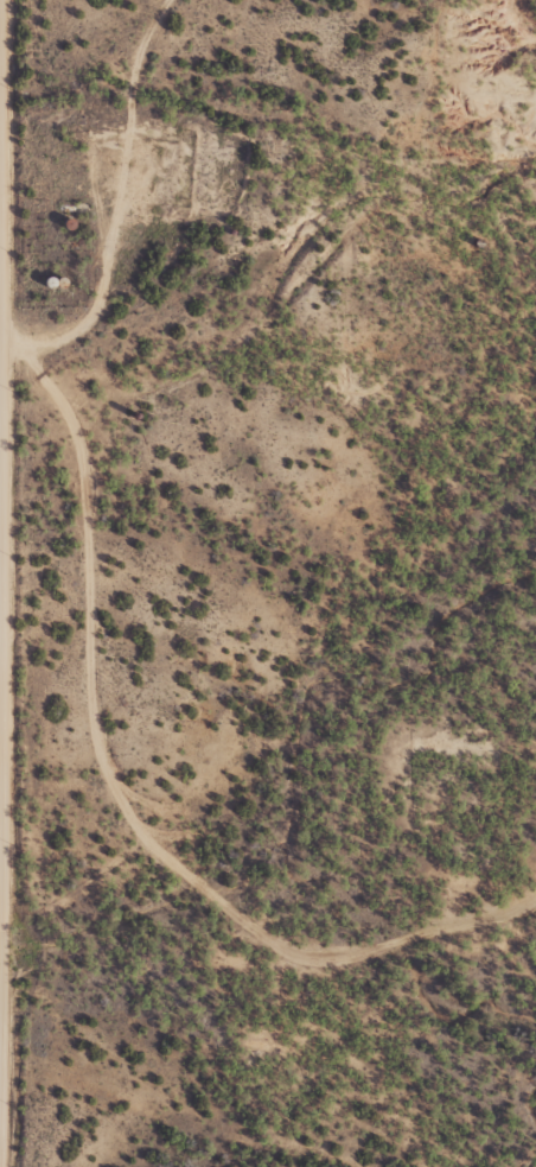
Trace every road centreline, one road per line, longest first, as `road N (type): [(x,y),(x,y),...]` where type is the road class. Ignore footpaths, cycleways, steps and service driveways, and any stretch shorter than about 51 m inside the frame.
road 1 (residential): [(14,1166),(13,0)]
road 2 (track): [(14,388),(109,435),(138,763),(167,864),(298,959),(400,963),(535,940)]

